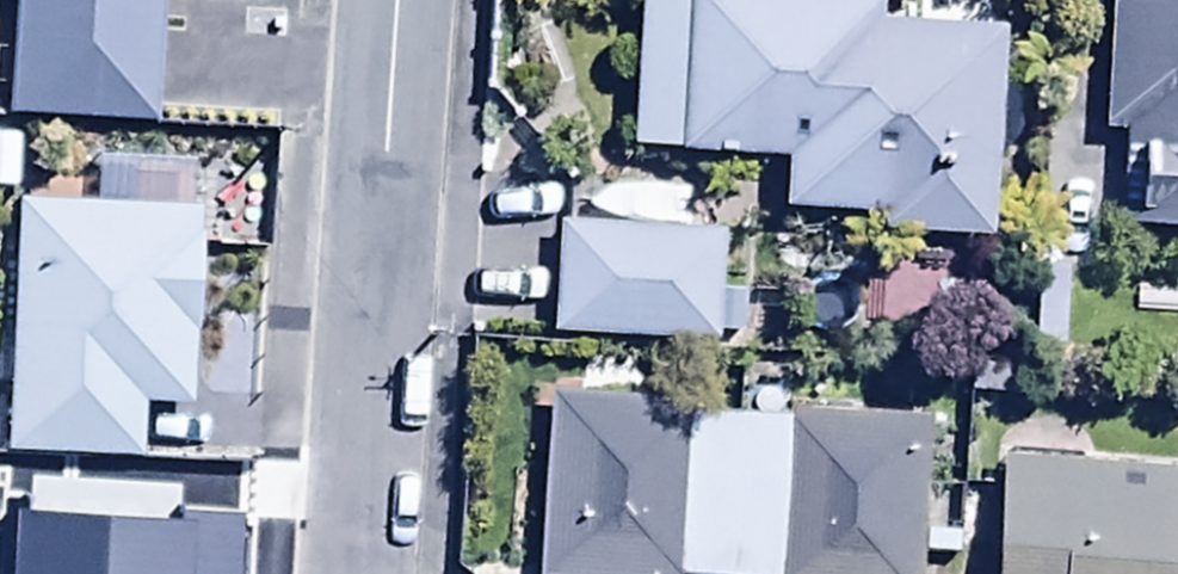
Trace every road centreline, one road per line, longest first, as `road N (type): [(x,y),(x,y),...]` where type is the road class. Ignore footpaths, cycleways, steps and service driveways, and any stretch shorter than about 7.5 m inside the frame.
road 1 (residential): [(366,573),(399,0)]

